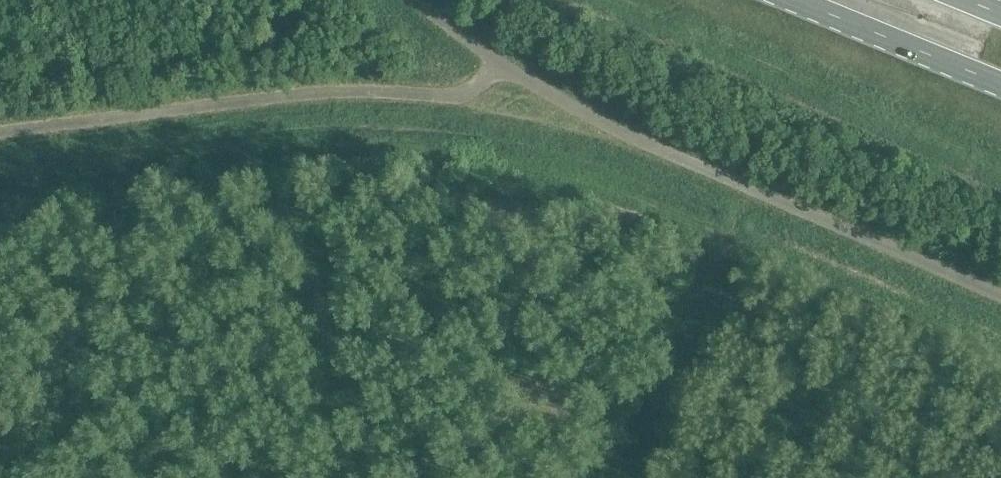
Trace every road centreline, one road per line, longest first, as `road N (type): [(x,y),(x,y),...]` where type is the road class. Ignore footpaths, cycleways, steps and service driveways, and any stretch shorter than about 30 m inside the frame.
road 1 (trunk): [(818,0),(1000,75)]

